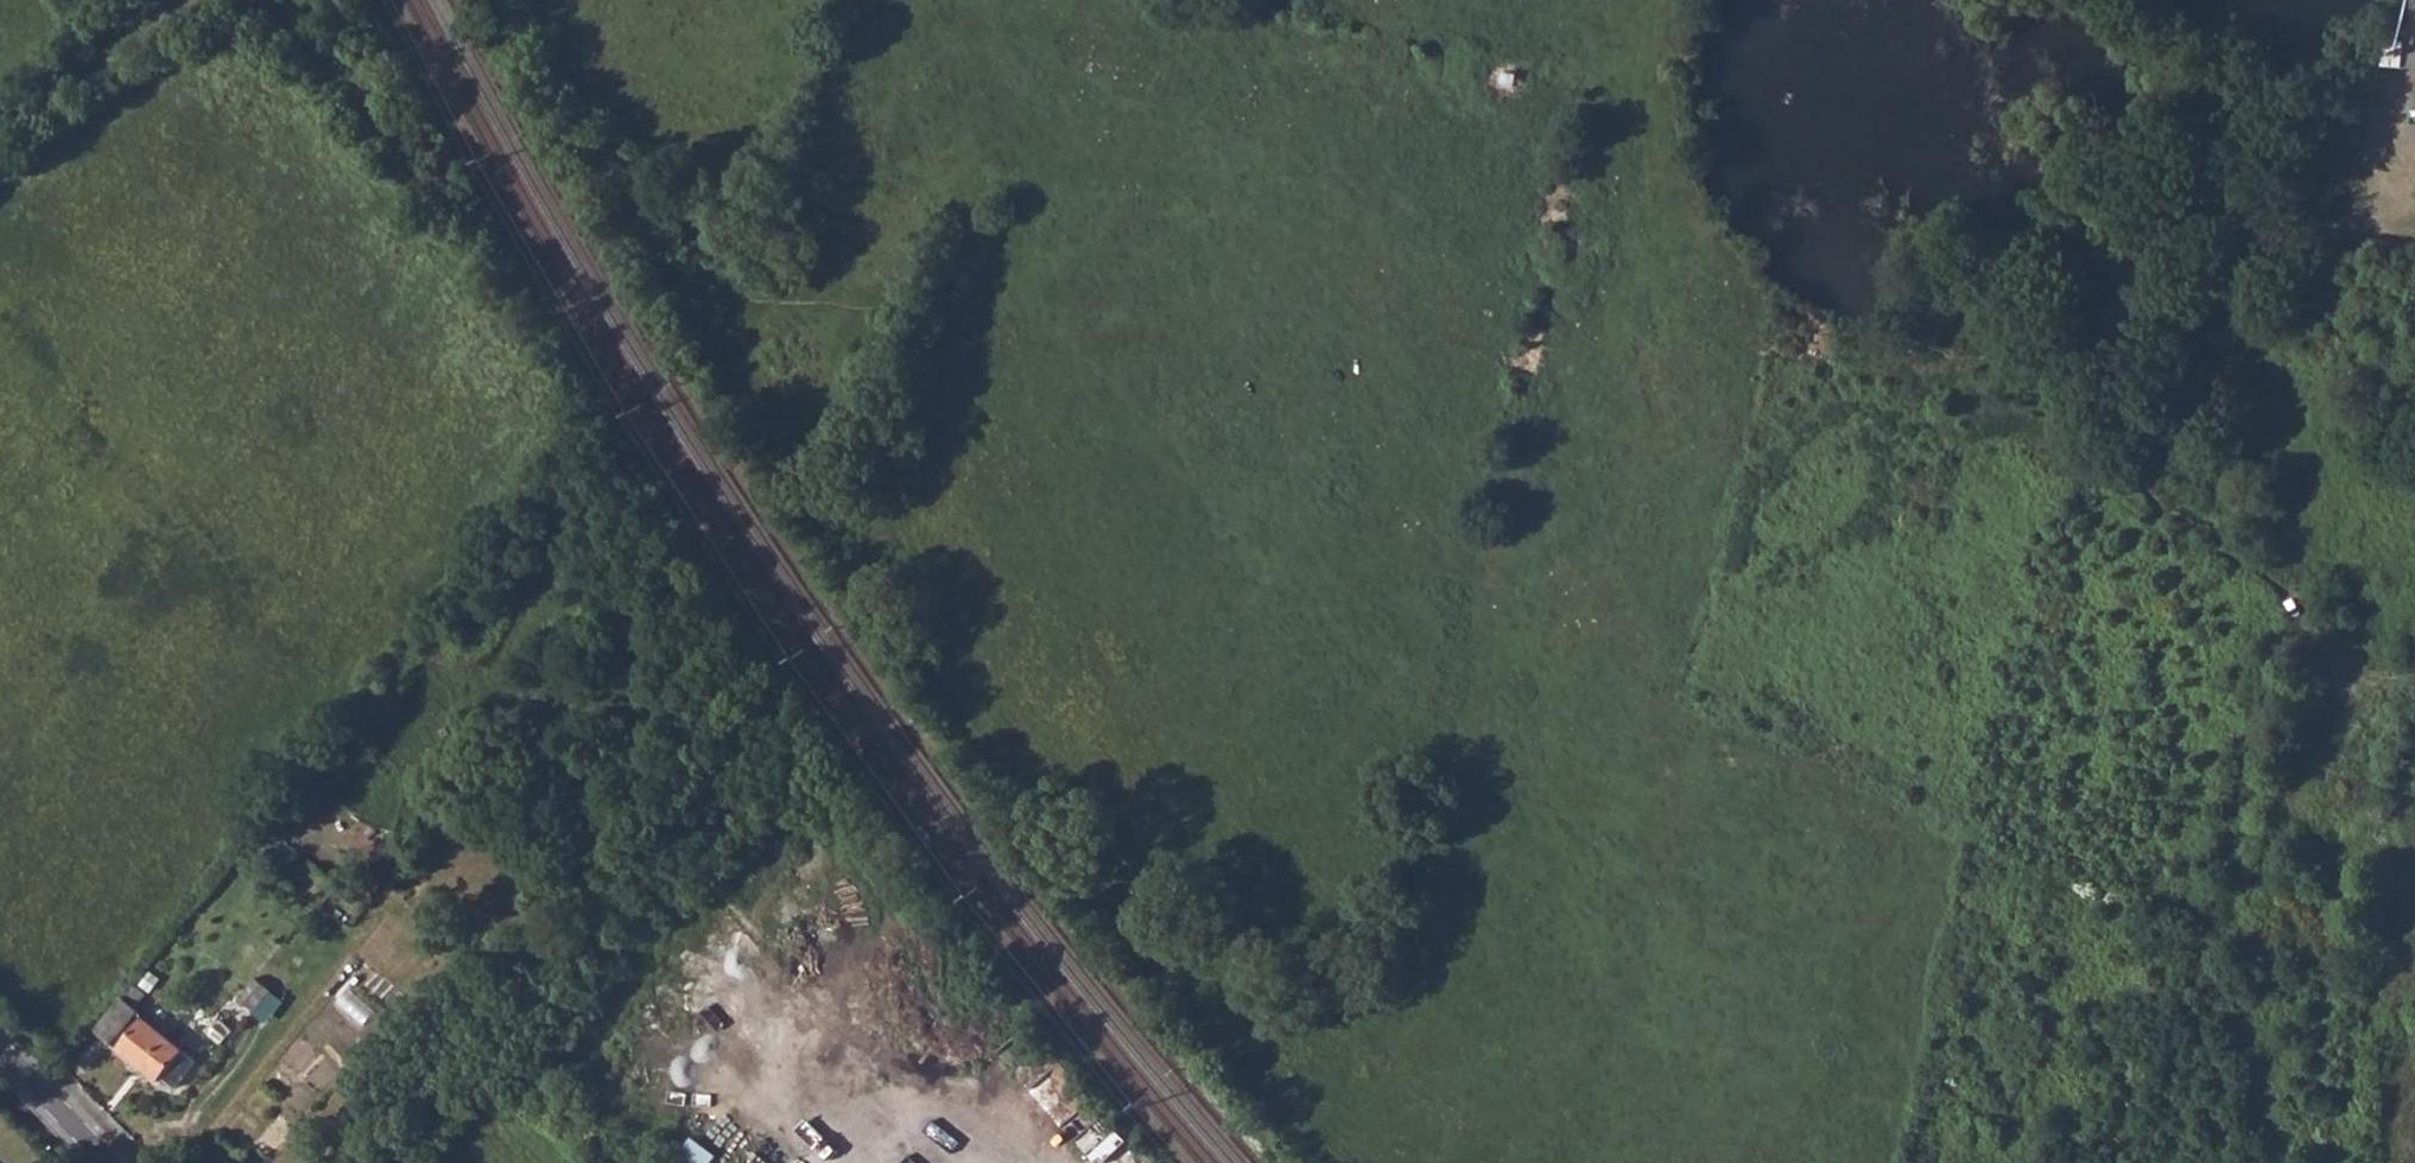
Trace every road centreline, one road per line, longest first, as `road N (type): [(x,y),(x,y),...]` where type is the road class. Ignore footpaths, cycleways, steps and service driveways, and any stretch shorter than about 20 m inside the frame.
road 1 (secondary): [(0,1040),(119,1162)]

